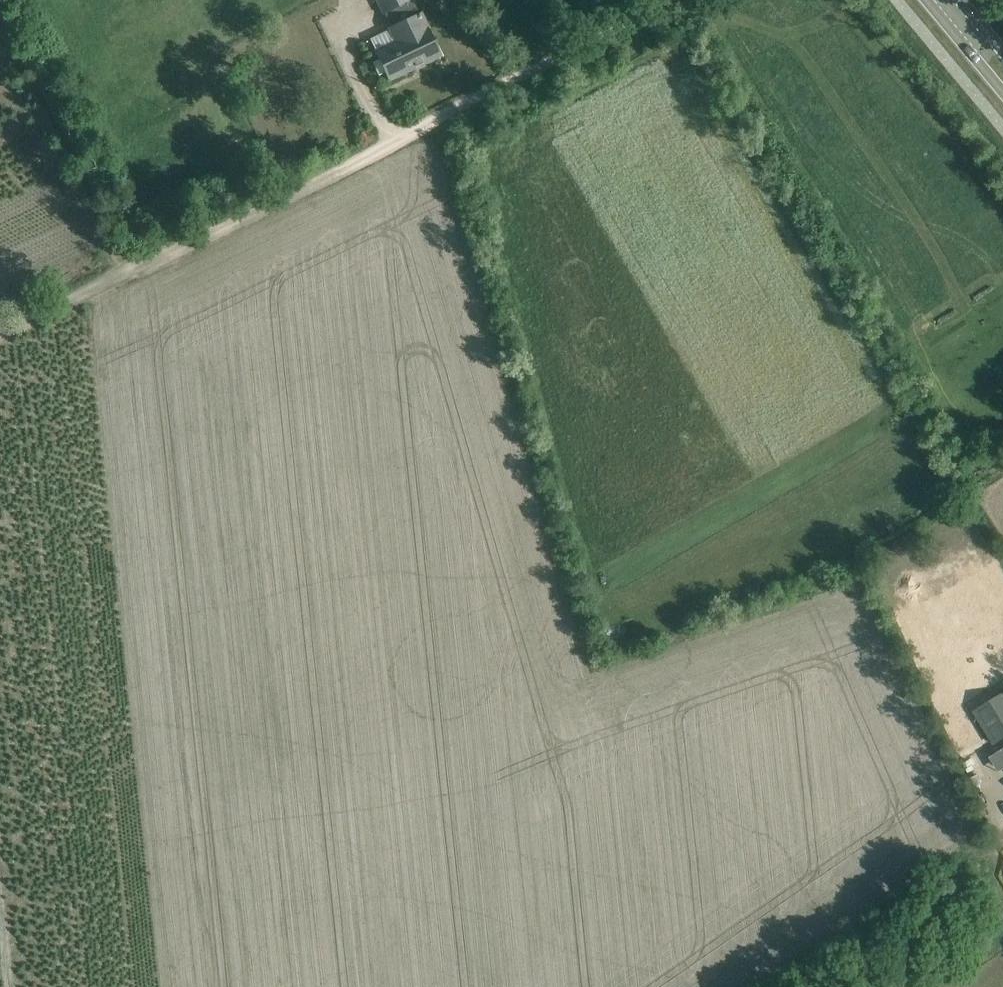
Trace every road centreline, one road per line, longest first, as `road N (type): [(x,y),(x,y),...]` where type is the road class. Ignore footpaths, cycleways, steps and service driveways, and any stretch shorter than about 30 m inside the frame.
road 1 (track): [(660,0),(481,97),(0,331)]
road 2 (track): [(774,986),(993,850)]

